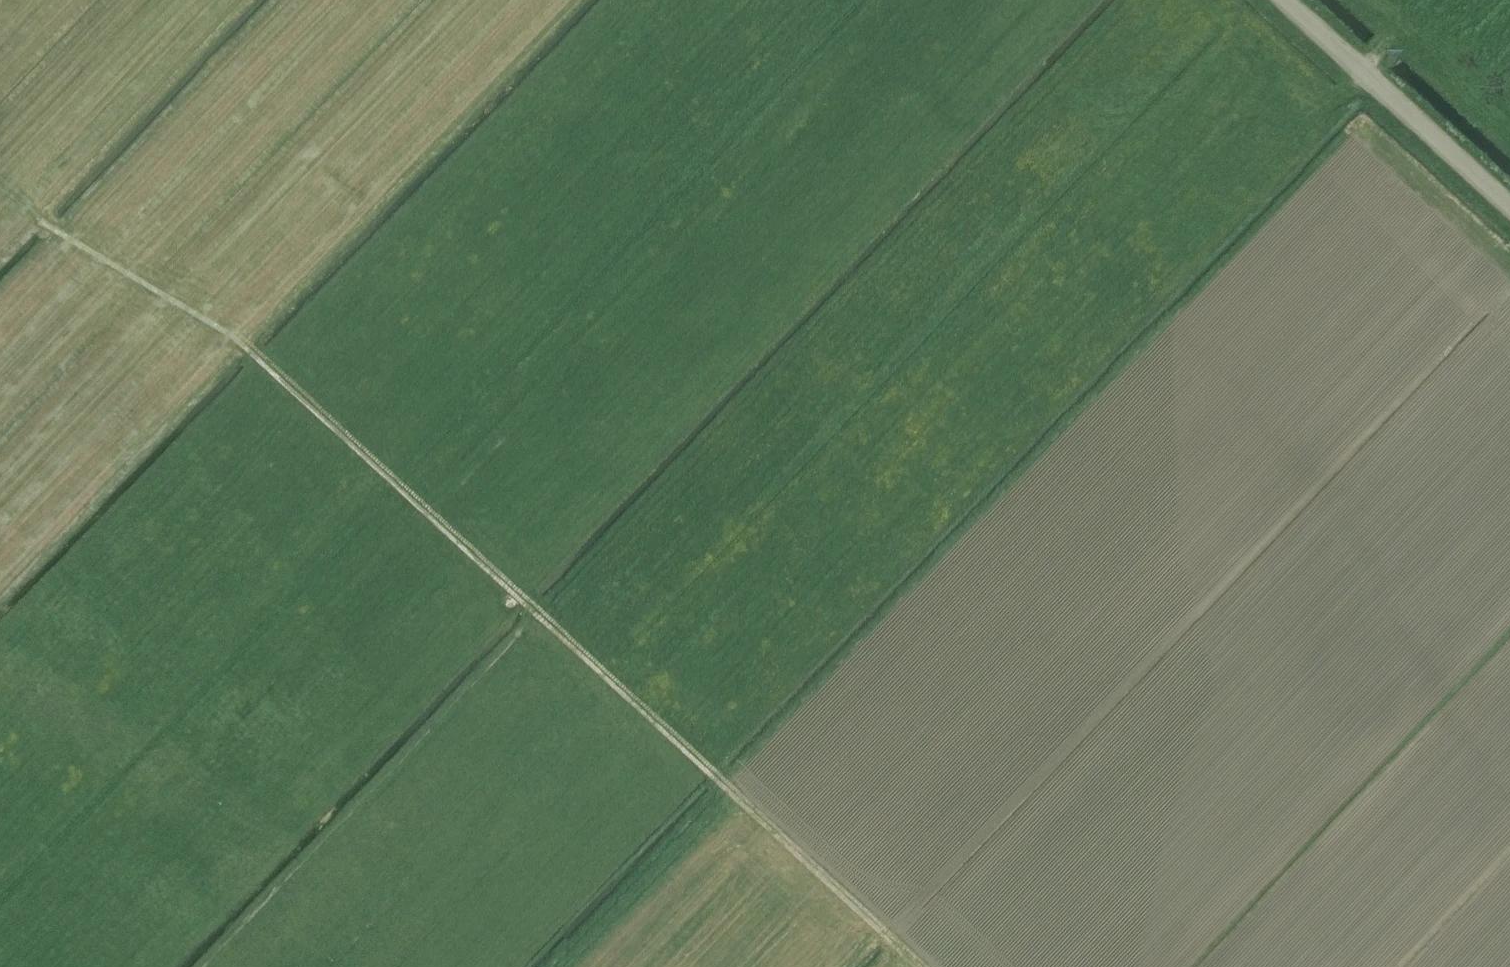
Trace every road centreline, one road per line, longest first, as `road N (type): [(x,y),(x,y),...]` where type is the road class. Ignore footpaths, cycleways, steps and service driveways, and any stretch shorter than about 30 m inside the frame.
road 1 (unclassified): [(1509,207),(1284,0)]

